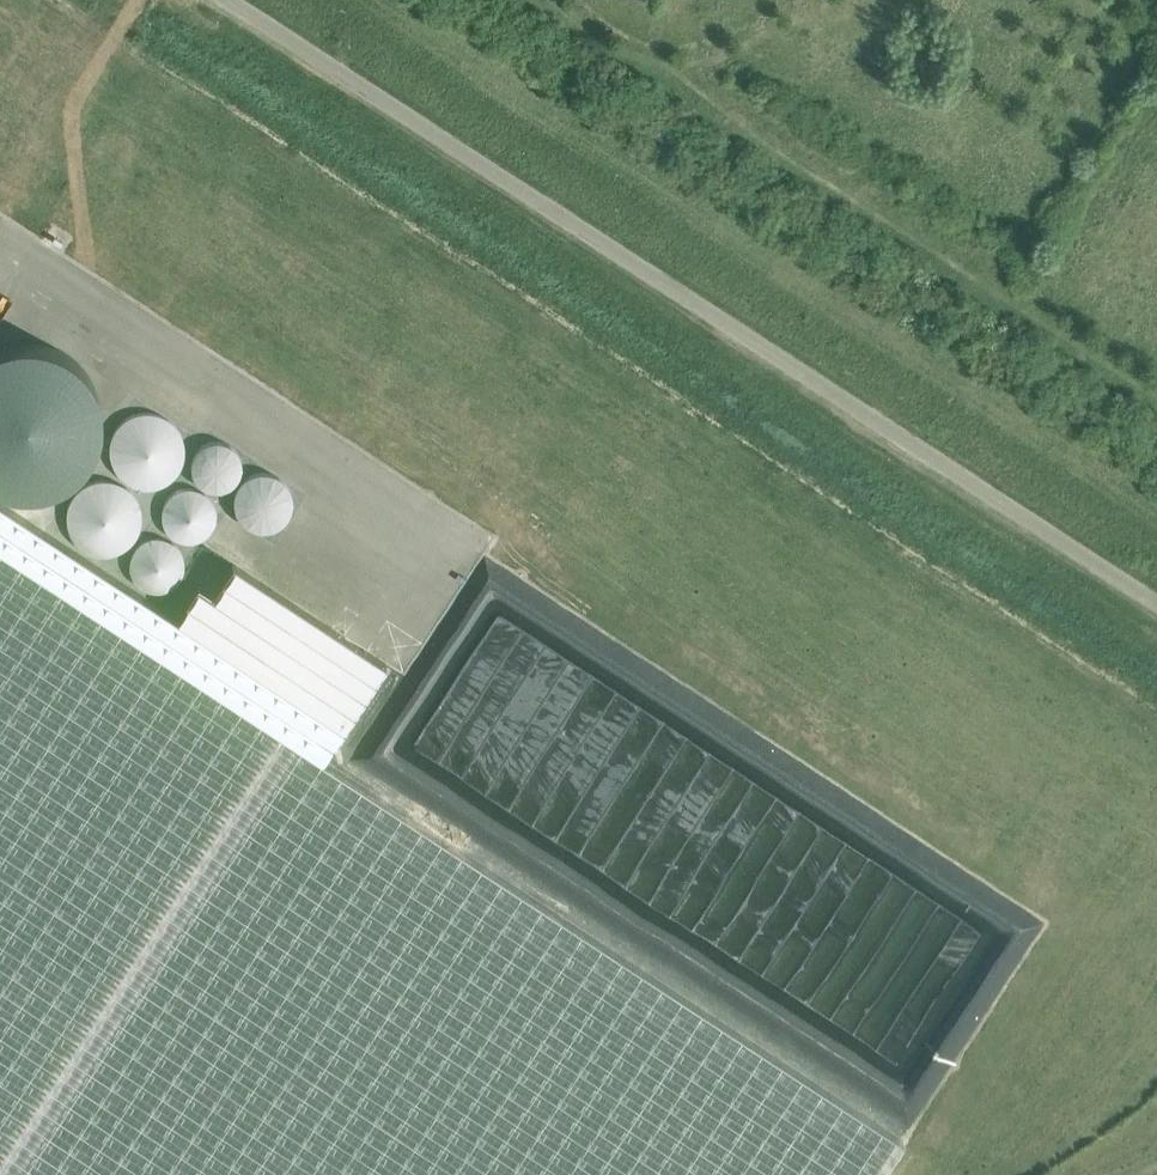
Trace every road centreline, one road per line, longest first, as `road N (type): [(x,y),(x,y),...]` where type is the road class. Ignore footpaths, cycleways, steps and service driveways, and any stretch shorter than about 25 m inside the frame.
road 1 (unclassified): [(1156,601),(227,0)]
road 2 (track): [(801,0),(755,25),(669,54),(583,0)]

